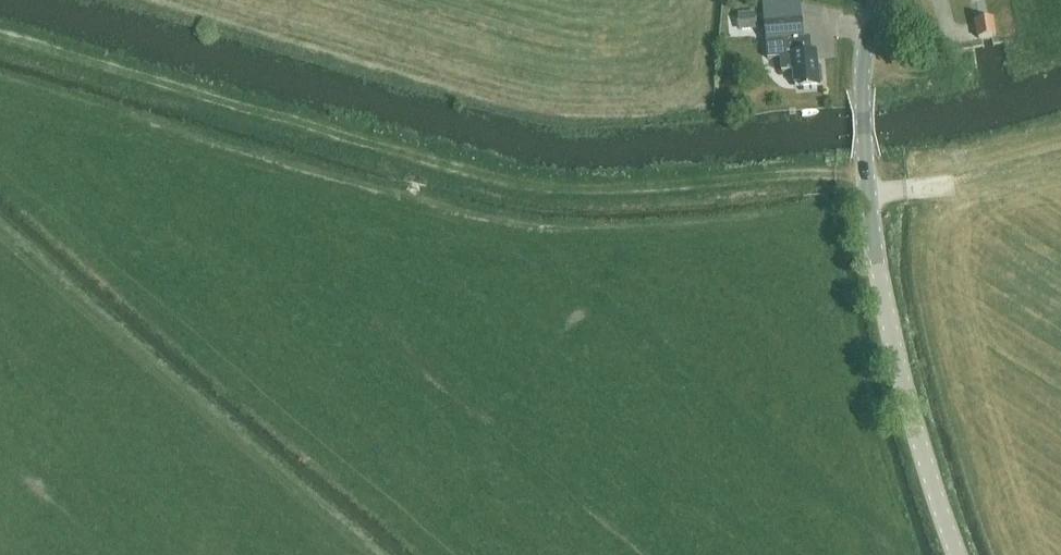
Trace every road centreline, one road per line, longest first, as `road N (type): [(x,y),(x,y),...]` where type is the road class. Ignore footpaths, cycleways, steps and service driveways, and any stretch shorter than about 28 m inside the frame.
road 1 (tertiary): [(957,554),(903,383),(877,264),(861,90),(879,0)]

